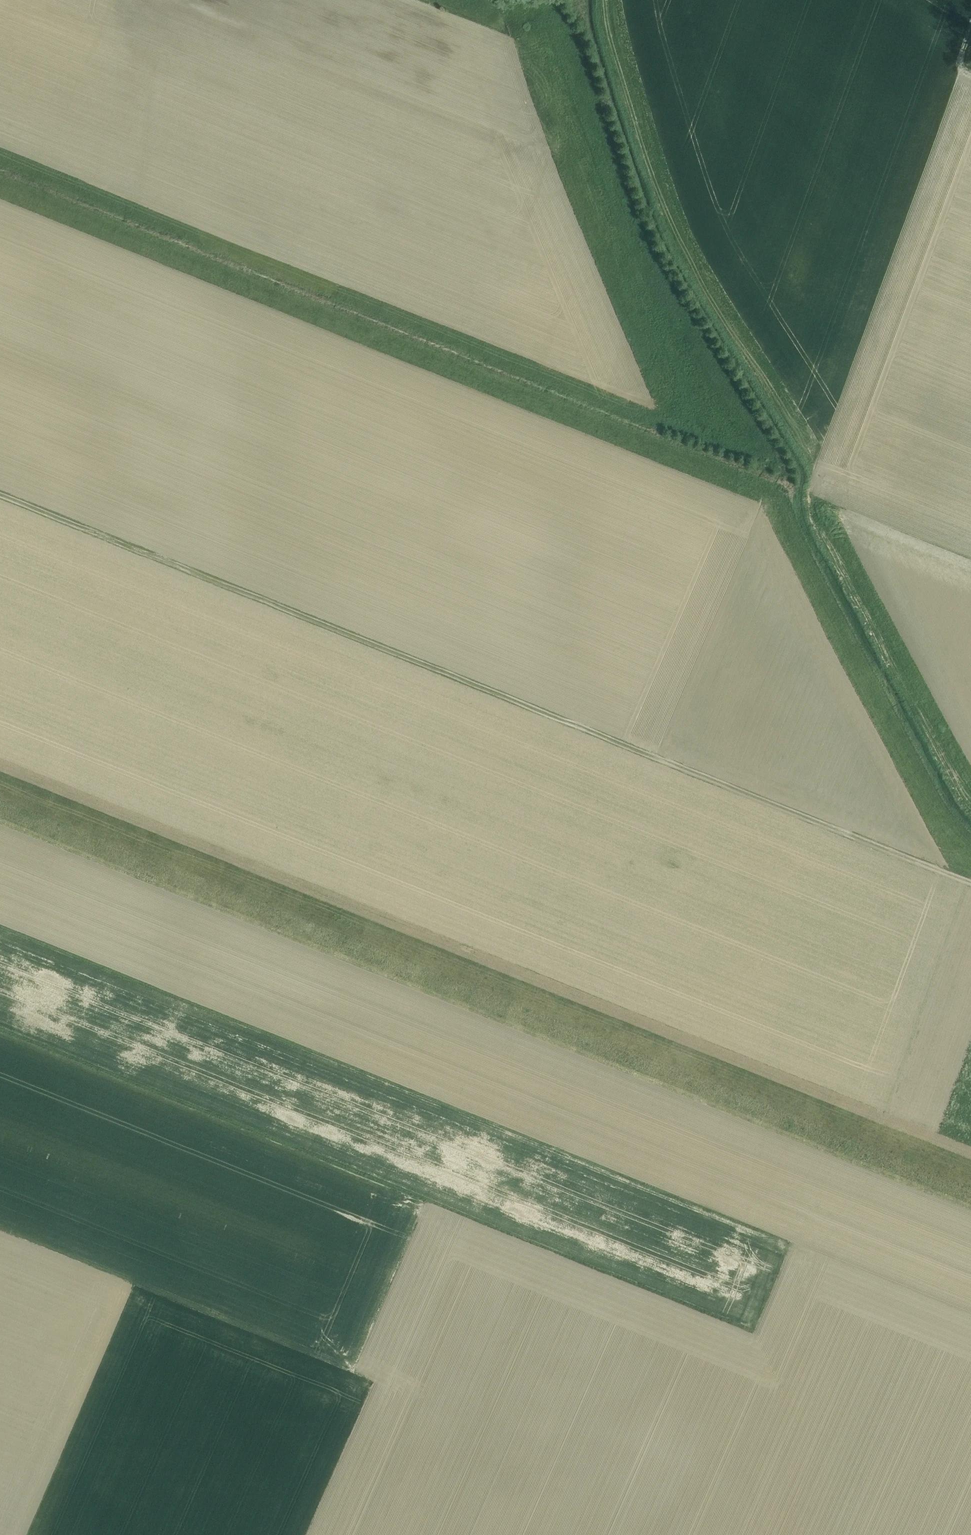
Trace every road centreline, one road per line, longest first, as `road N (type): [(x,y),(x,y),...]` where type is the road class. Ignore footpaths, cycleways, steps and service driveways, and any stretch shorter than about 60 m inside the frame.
road 1 (track): [(970,882),(0,493)]
road 2 (track): [(136,0),(109,192)]

